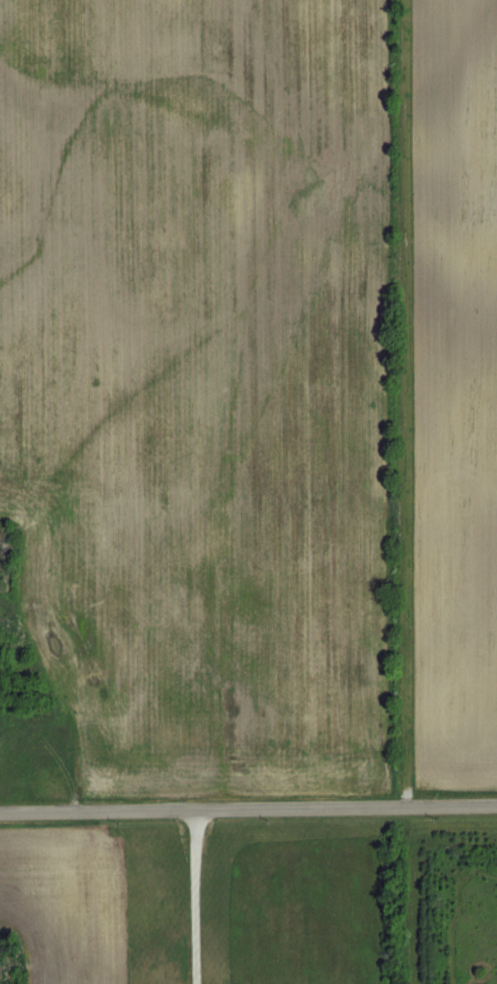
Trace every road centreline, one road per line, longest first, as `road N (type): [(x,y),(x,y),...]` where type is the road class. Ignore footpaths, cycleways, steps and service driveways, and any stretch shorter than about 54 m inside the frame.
road 1 (tertiary): [(0,810),(496,801)]

